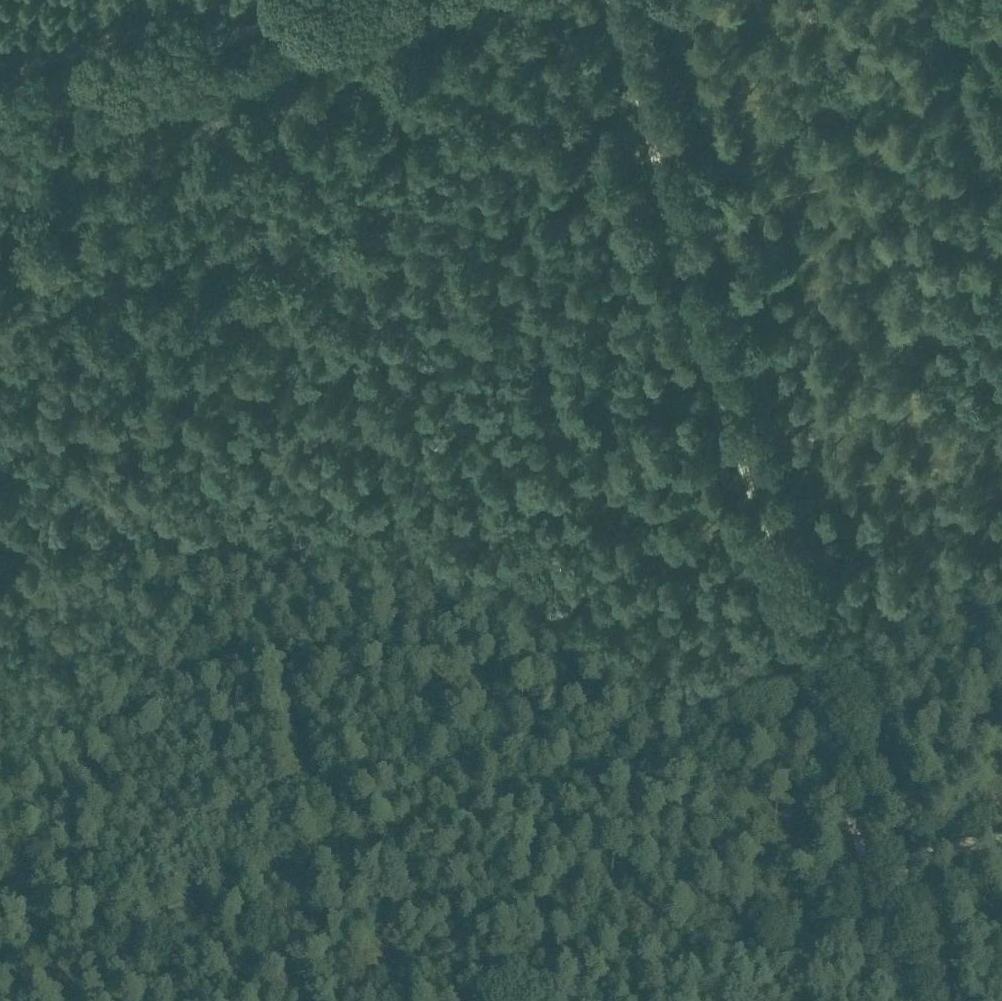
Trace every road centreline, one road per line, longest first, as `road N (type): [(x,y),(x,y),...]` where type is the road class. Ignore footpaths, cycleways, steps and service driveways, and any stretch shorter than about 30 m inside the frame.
road 1 (track): [(815,718),(0,964)]
road 2 (track): [(815,718),(606,0)]
road 3 (track): [(350,0),(0,108)]
road 4 (track): [(201,0),(0,63)]
road 5 (track): [(862,863),(815,718)]
road 6 (track): [(905,1000),(862,863)]
road 7 (track): [(1001,843),(862,863)]

